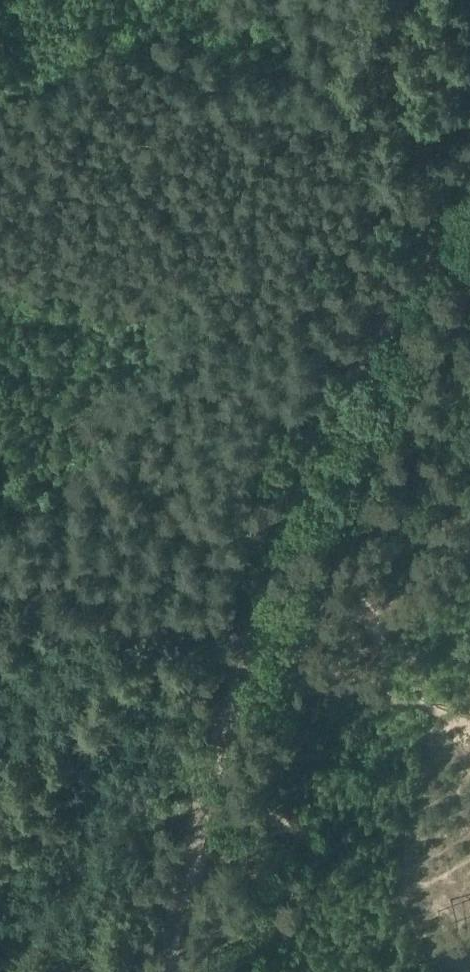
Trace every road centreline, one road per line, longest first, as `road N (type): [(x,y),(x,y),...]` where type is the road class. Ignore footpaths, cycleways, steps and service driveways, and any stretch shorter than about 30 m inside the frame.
road 1 (track): [(198,862),(262,817),(285,773),(284,689),(397,437),(452,249)]
road 2 (track): [(198,862),(243,629),(288,493),(429,239)]

